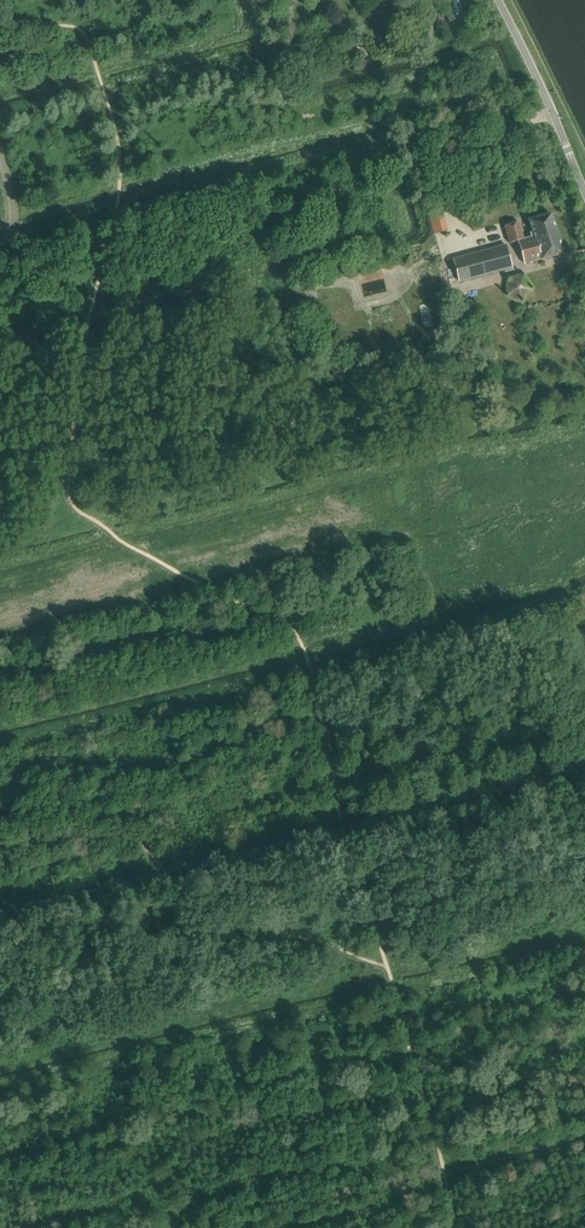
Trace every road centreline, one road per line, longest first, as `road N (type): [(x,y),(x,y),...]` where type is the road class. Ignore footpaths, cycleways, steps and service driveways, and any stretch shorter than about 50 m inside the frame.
road 1 (unclassified): [(584,193),(499,0)]

